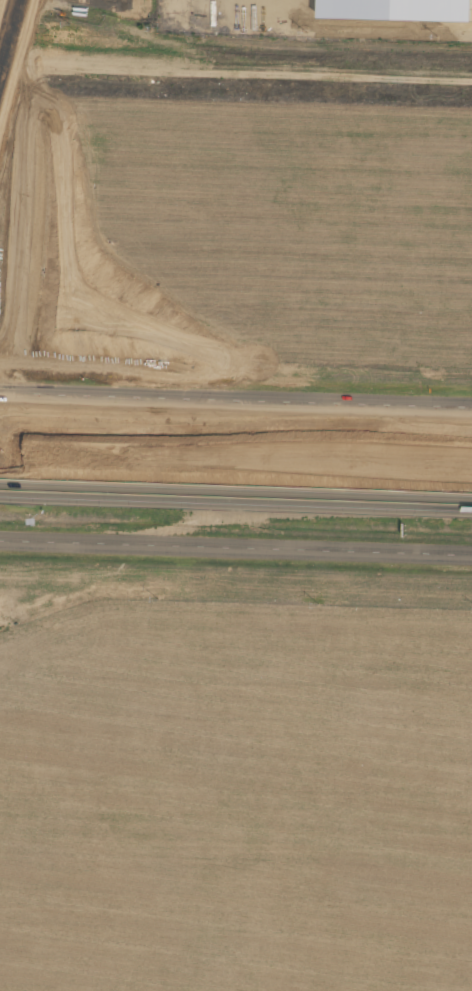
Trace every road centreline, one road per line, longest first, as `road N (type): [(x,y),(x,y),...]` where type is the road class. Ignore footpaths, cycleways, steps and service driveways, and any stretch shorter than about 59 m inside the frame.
road 1 (tertiary): [(471,404),(0,383)]
road 2 (tertiary): [(0,540),(471,557)]
road 3 (motorway): [(0,490),(471,506)]
road 4 (motorway): [(471,459),(0,446)]

